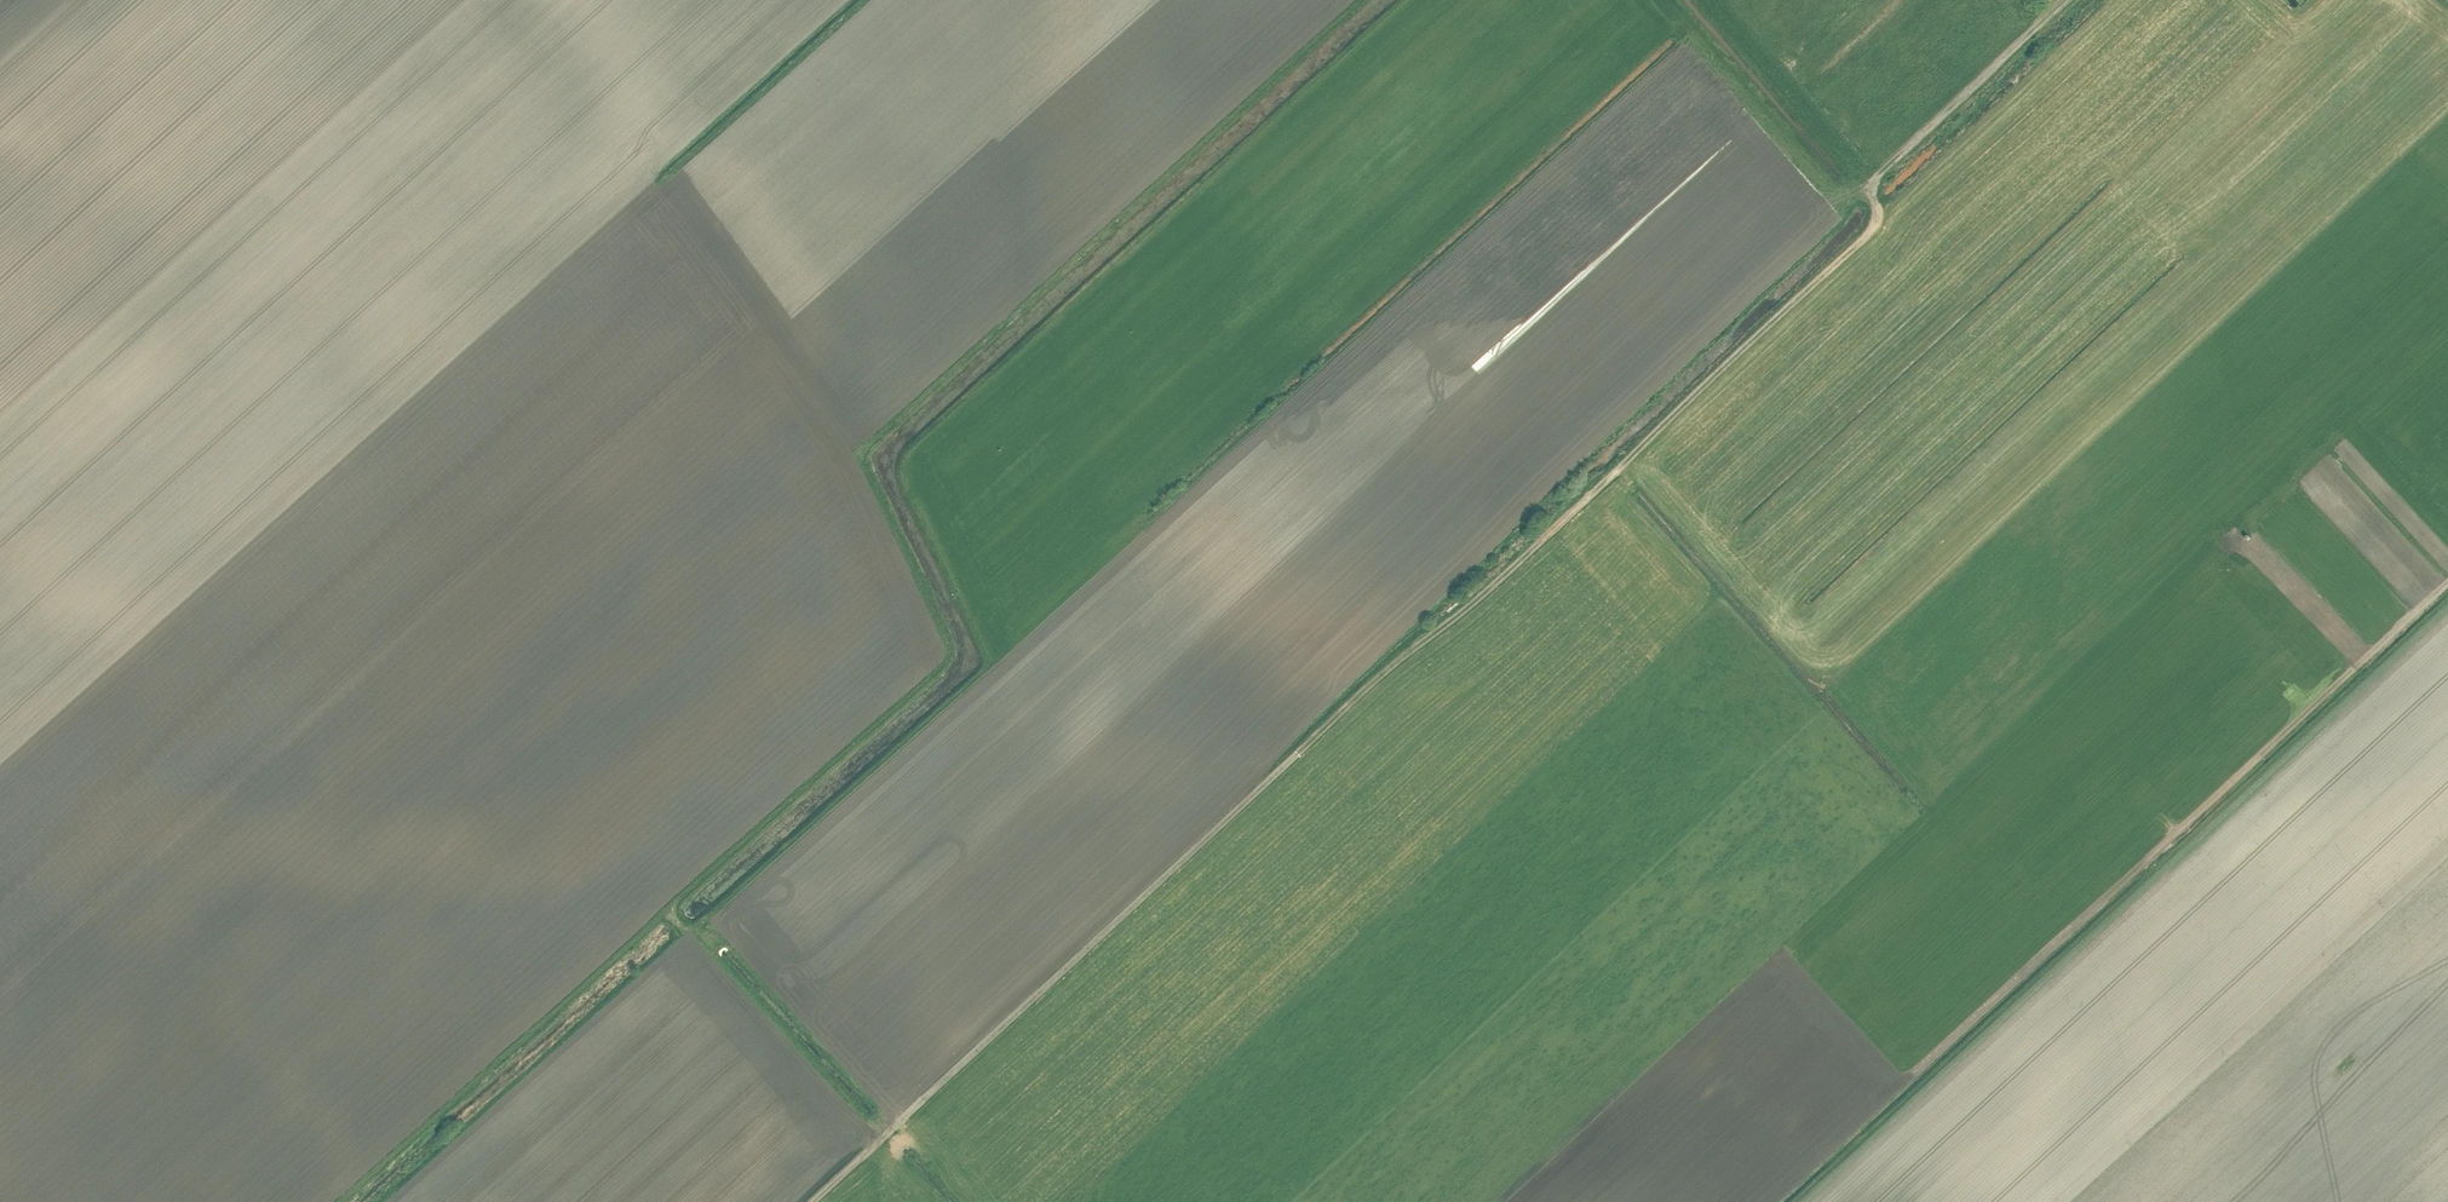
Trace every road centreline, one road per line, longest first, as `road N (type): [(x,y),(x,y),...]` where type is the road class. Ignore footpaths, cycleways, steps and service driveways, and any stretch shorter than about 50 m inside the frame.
road 1 (track): [(2064,0),(1868,187),(1879,222),(810,1201)]

